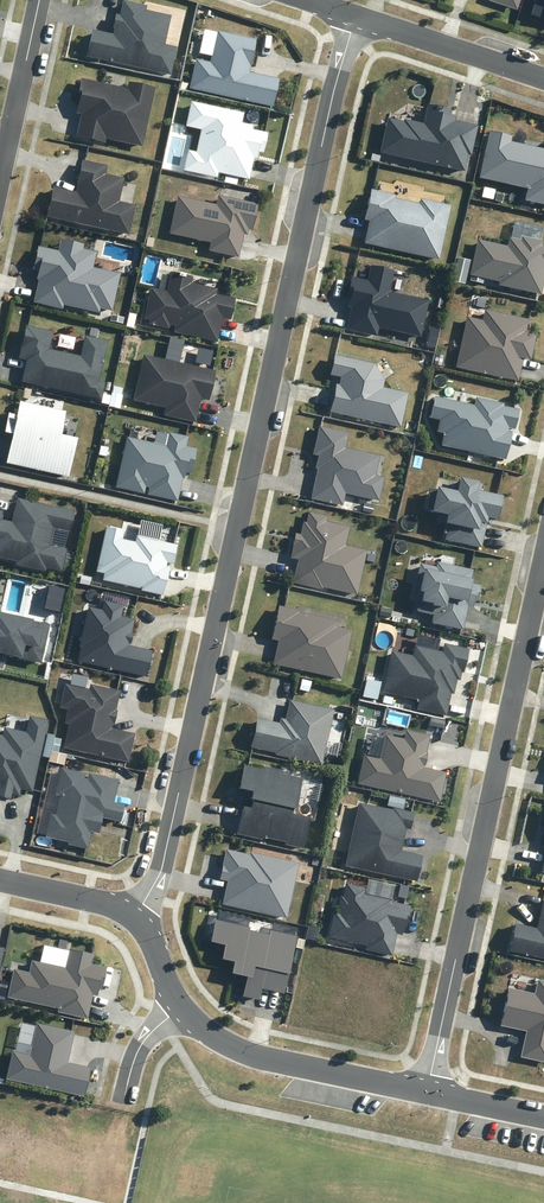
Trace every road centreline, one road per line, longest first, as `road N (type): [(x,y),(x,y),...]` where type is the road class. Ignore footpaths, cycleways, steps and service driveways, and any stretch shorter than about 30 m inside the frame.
road 1 (residential): [(135,914),(163,870),(333,91),(356,19)]
road 2 (residential): [(424,1091),(543,557)]
road 3 (residential): [(424,1091),(250,1056),(182,1006)]
road 4 (residential): [(543,78),(356,19)]
road 5 (residential): [(0,171),(39,0)]
road 6 (residential): [(135,914),(0,882)]
road 7 (residential): [(543,1115),(424,1091)]

